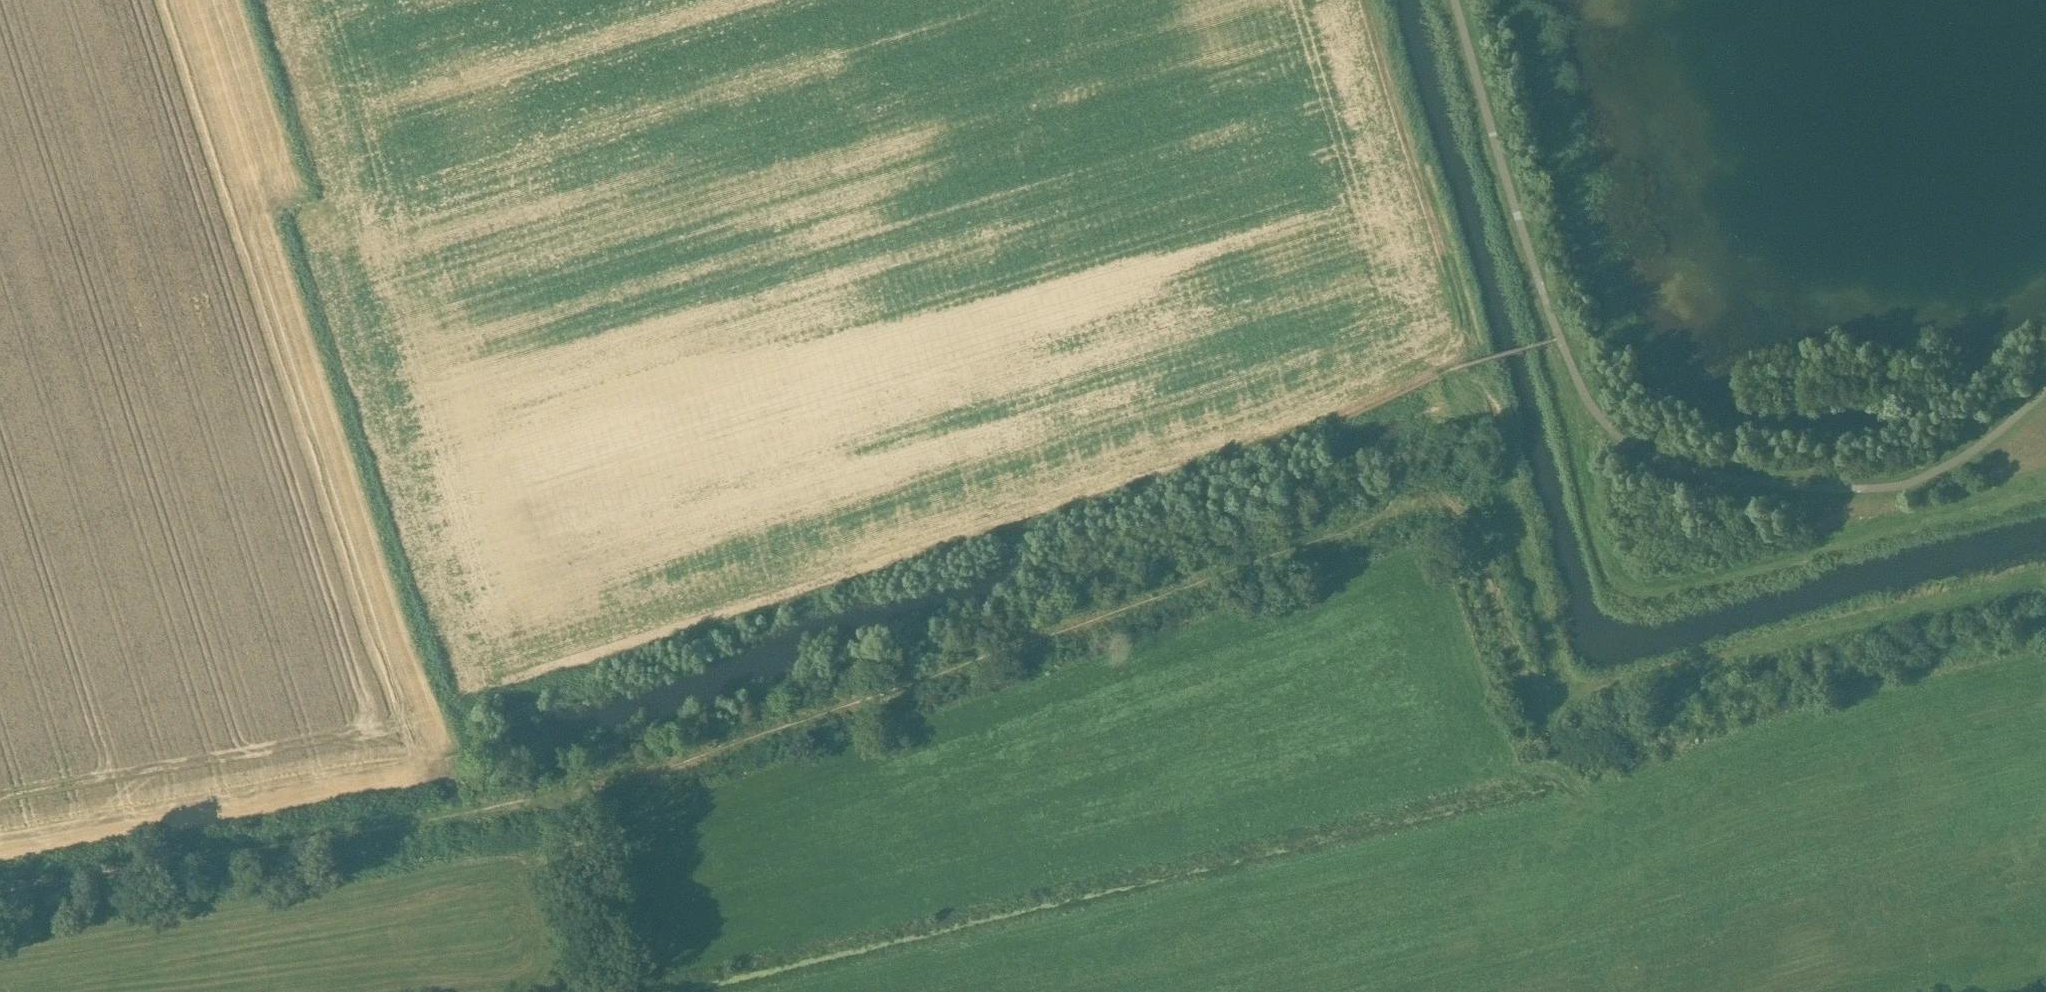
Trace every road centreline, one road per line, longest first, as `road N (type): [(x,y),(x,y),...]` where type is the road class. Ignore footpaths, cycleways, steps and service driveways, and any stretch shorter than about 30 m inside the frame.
road 1 (track): [(617,991),(566,798)]

